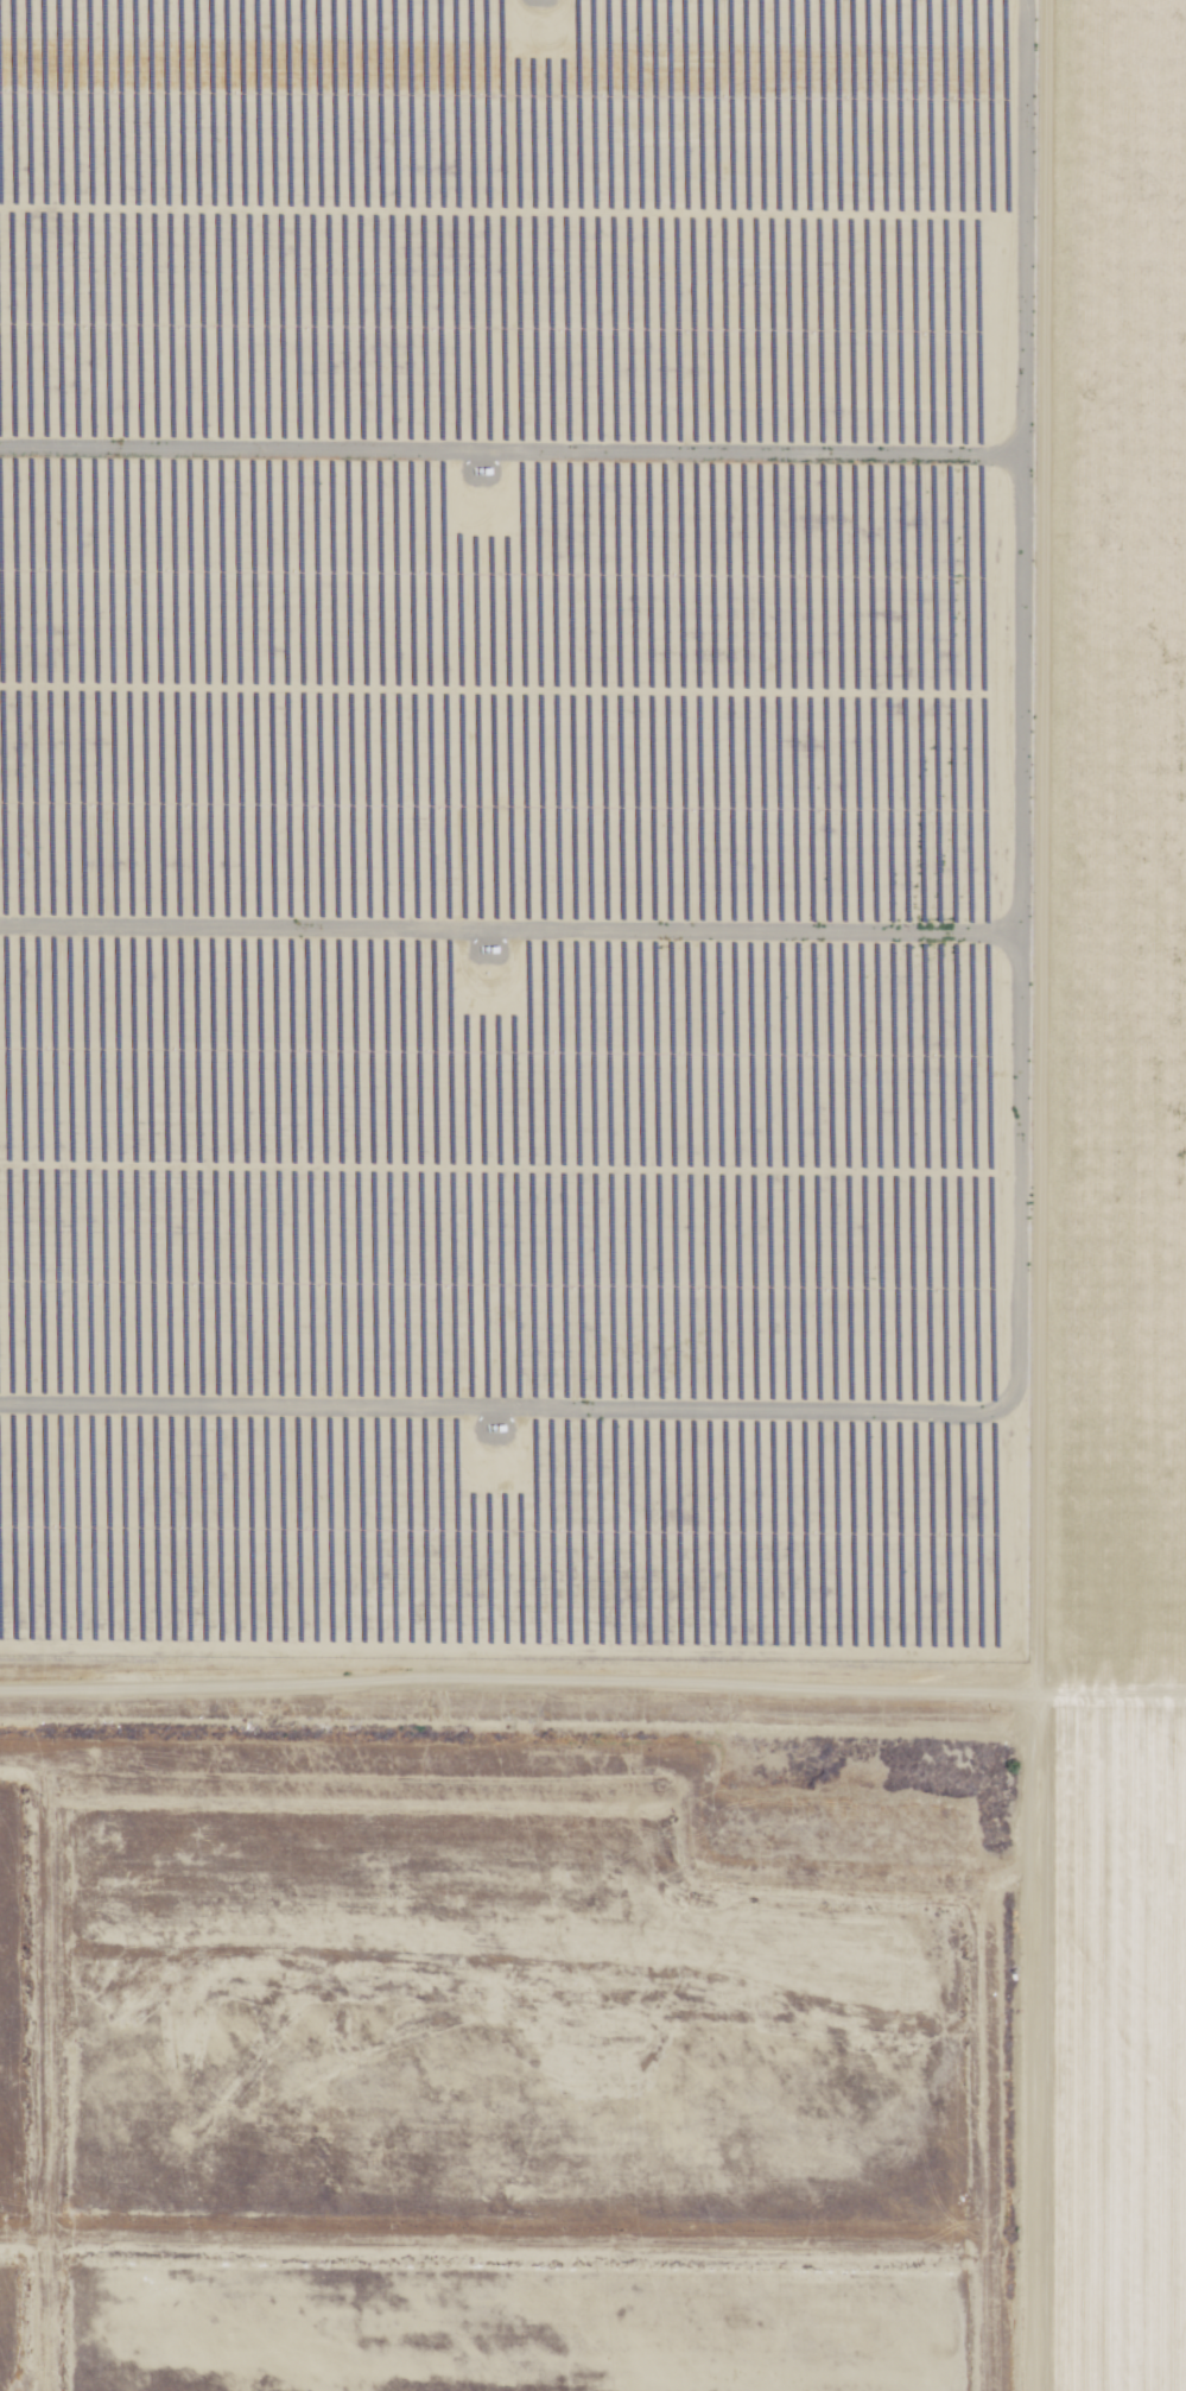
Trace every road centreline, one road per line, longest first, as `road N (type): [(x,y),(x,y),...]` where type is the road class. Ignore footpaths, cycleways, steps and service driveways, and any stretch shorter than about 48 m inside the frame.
road 1 (residential): [(1028,1693),(1095,0)]
road 2 (residential): [(1028,1693),(0,1681)]
road 3 (residential): [(1029,2390),(1028,1693)]
road 4 (residential): [(1185,1693),(1028,1693)]

